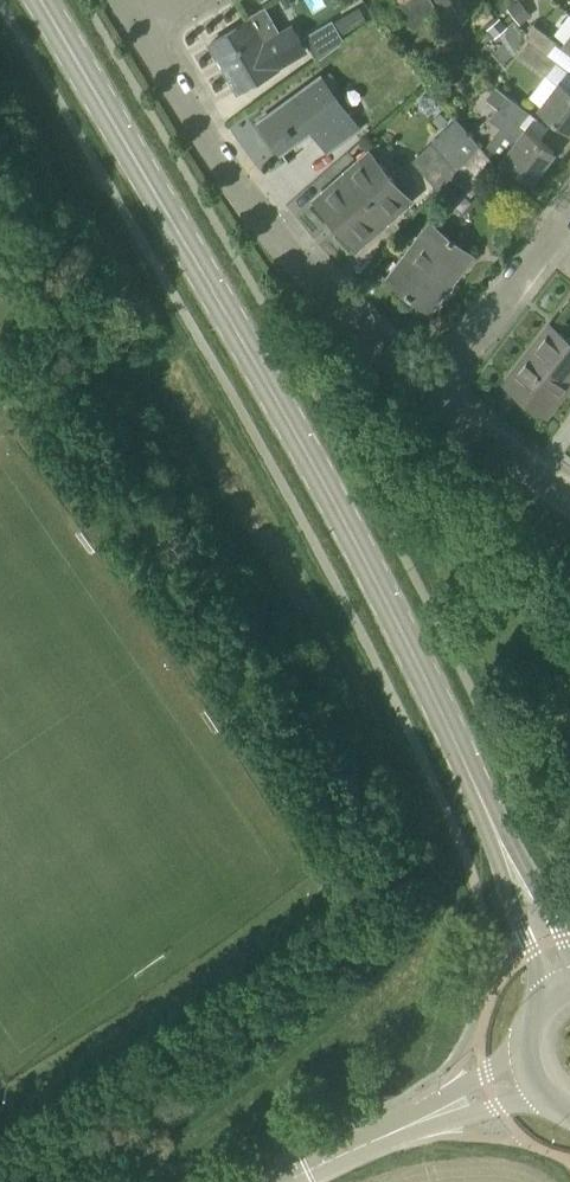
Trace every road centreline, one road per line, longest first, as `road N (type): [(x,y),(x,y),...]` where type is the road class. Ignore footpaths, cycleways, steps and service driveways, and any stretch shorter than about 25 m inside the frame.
road 1 (tertiary): [(563,984),(460,743),(248,354),(39,0)]
road 2 (residential): [(442,392),(308,272),(227,165),(138,23)]
road 3 (unclassified): [(289,1181),(525,1075)]
road 4 (residential): [(442,392),(569,233)]
road 5 (residential): [(569,493),(442,392)]

